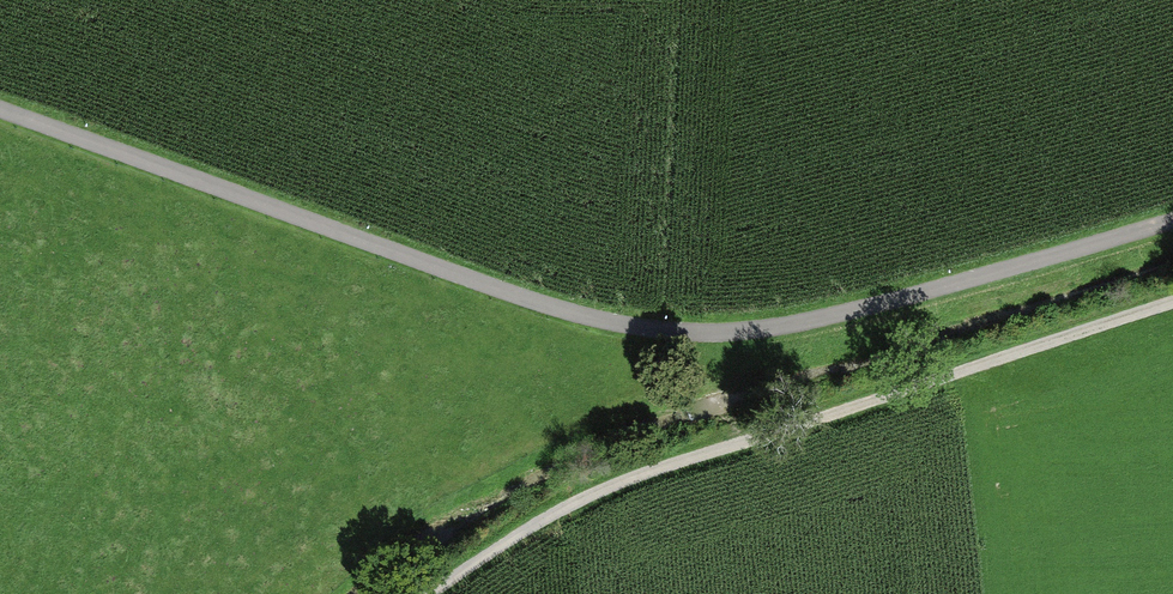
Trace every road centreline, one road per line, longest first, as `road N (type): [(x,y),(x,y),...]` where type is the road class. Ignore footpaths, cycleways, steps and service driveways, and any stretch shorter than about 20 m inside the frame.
road 1 (track): [(1172,211),(838,312),(689,329),(536,291),(0,105)]
road 2 (track): [(1172,305),(622,484),(443,593)]

